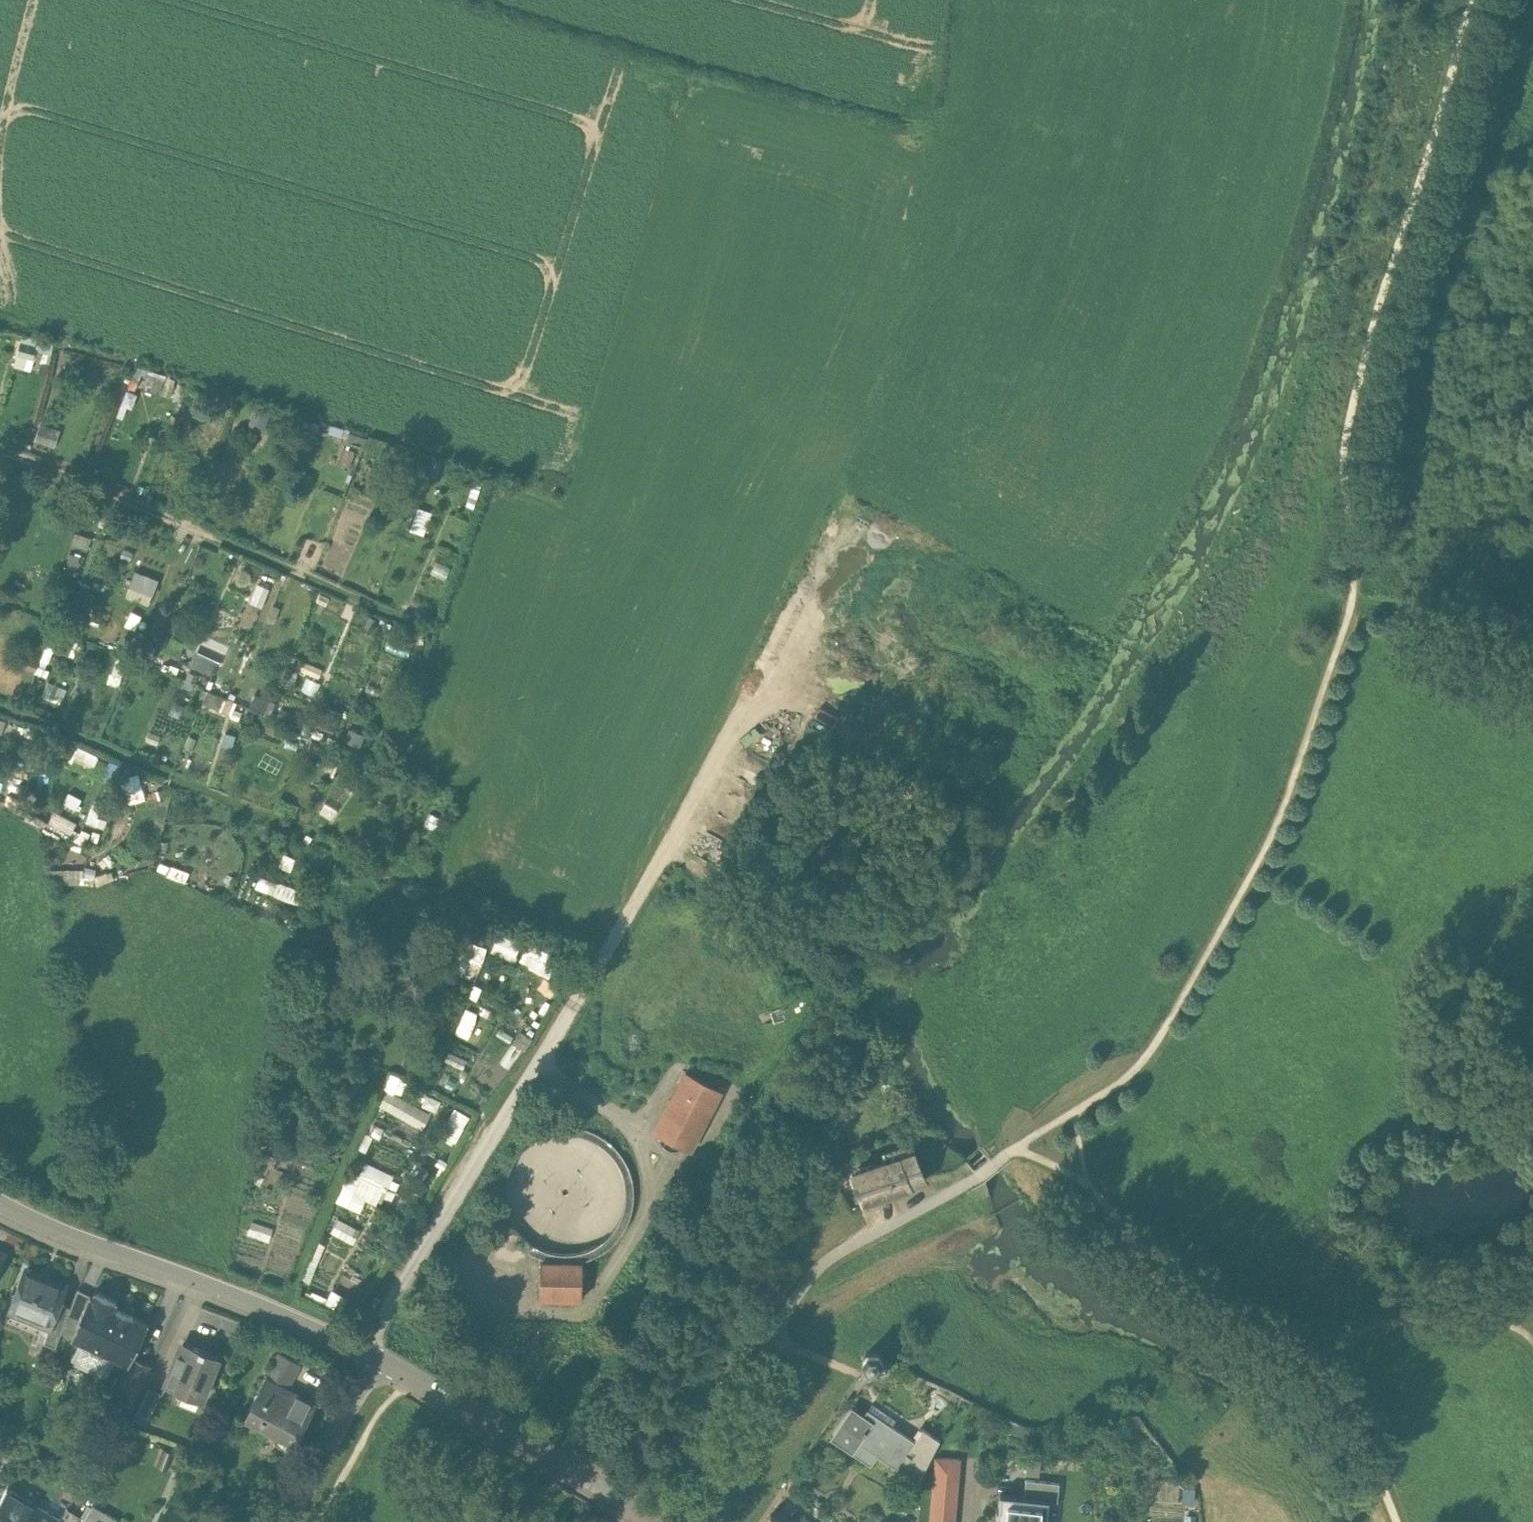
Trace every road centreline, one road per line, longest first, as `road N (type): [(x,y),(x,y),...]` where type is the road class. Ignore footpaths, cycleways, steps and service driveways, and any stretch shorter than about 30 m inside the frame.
road 1 (residential): [(649,1520),(804,1282),(855,1243),(975,1174)]
road 2 (residential): [(0,1194),(383,1357)]
road 3 (residential): [(383,1357),(649,1520)]
road 4 (residential): [(296,1521),(383,1357)]

